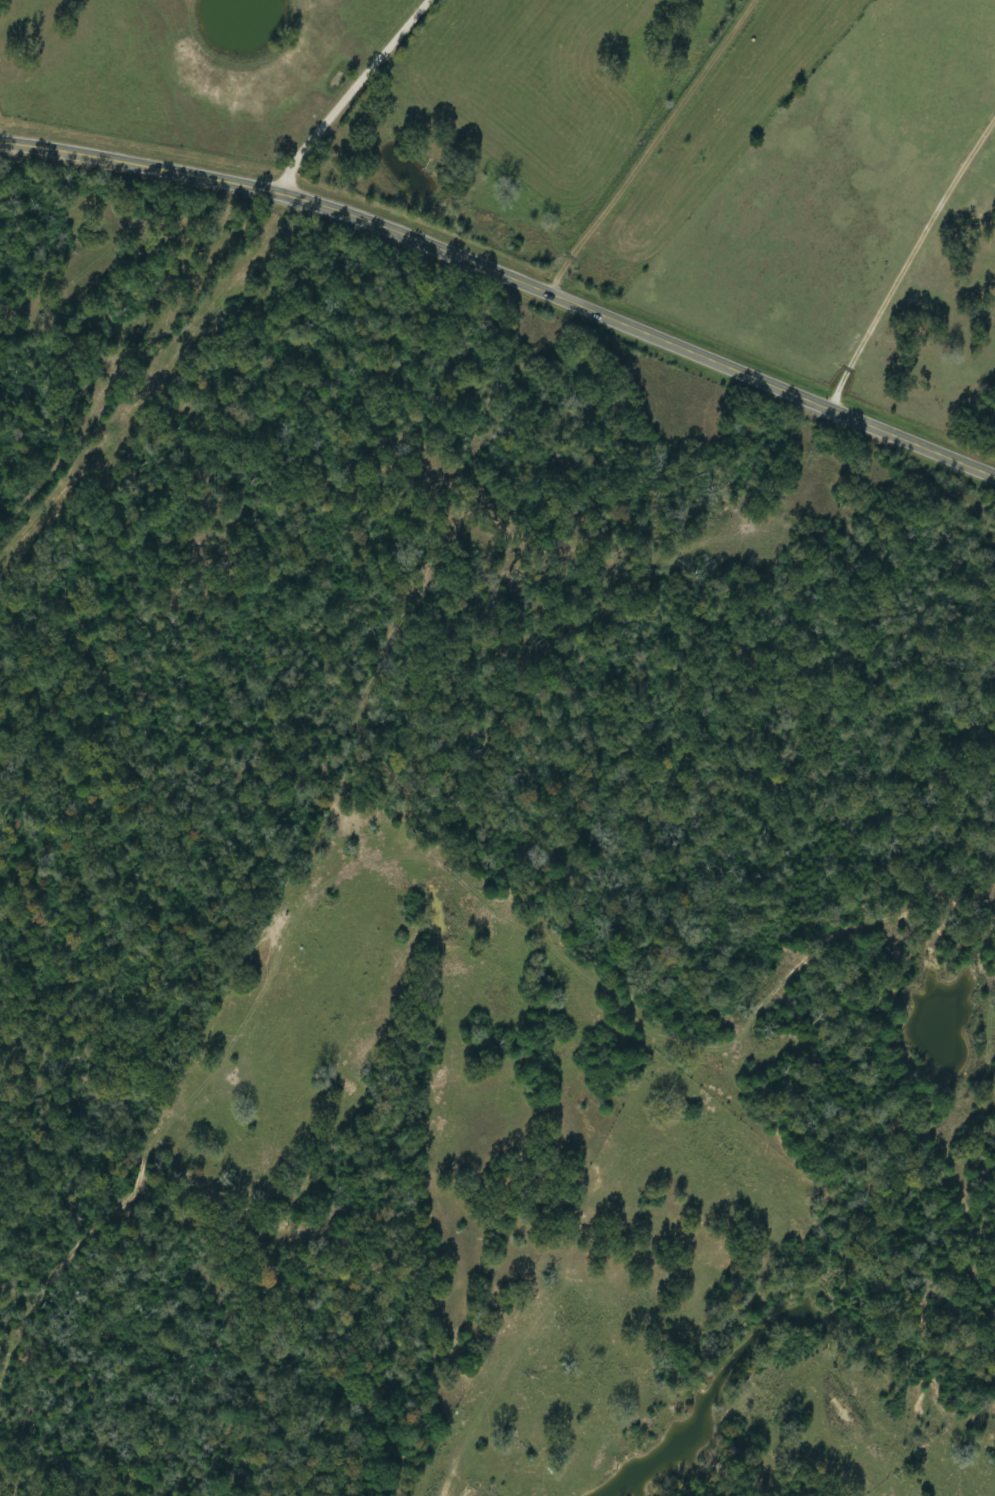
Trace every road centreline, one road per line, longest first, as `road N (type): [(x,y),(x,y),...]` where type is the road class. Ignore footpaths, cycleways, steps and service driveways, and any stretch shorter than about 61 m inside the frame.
road 1 (secondary): [(0,140),(338,209),(994,476)]

